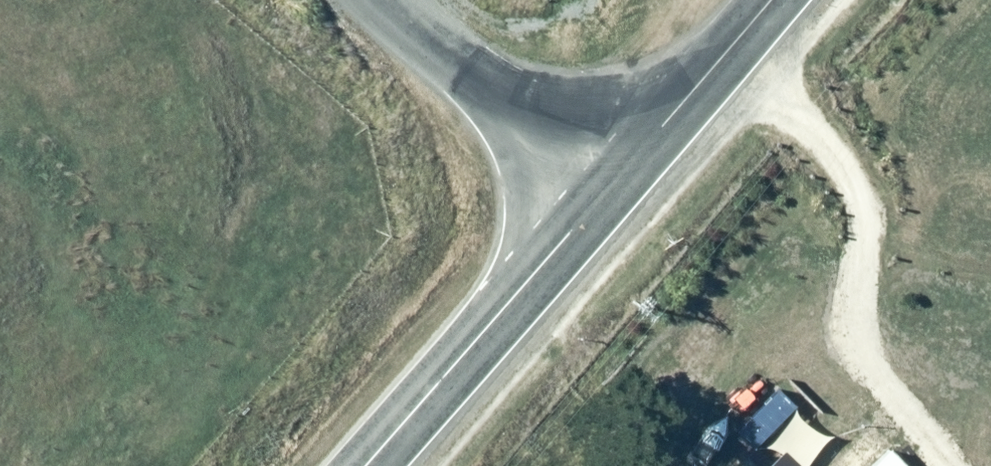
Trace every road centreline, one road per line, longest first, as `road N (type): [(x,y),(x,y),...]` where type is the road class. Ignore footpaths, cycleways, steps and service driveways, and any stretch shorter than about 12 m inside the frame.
road 1 (secondary): [(369,465),(608,190)]
road 2 (unclassified): [(608,190),(383,0)]
road 3 (secondary): [(608,190),(769,0)]

